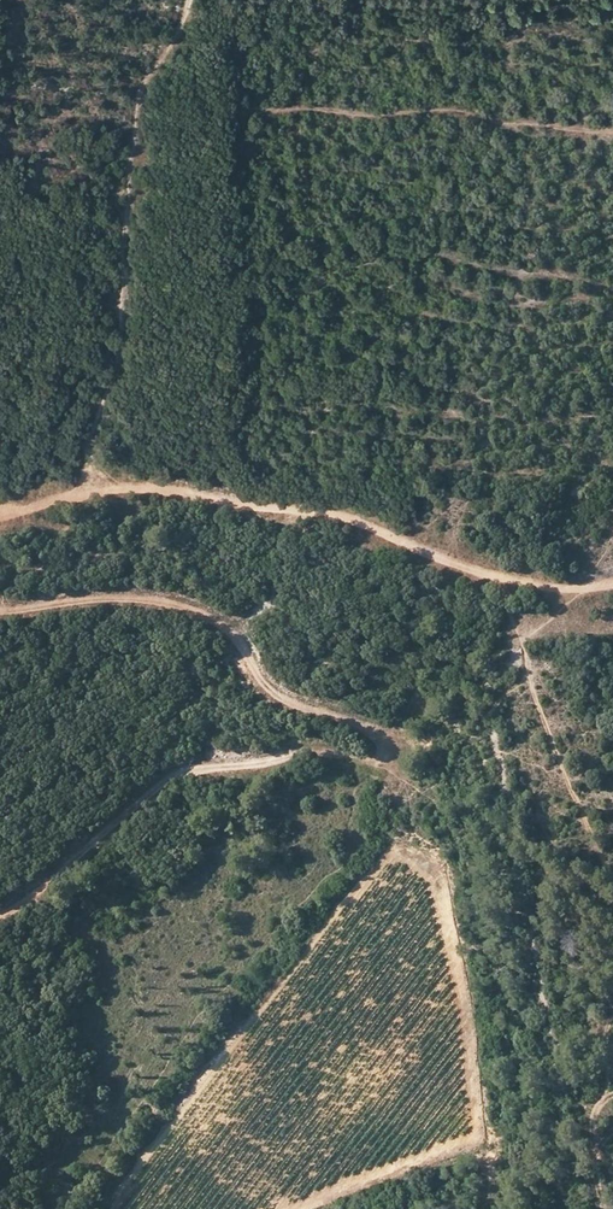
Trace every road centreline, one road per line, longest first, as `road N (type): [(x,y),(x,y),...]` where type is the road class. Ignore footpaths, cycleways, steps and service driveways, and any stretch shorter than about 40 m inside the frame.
road 1 (track): [(0,914),(35,895),(175,773),(306,752),(373,759),(383,749),(374,730),(286,701),(265,685),(219,621),(157,599),(0,608)]
road 2 (track): [(0,512),(139,487),(335,515),(468,569),(545,587),(612,583)]

